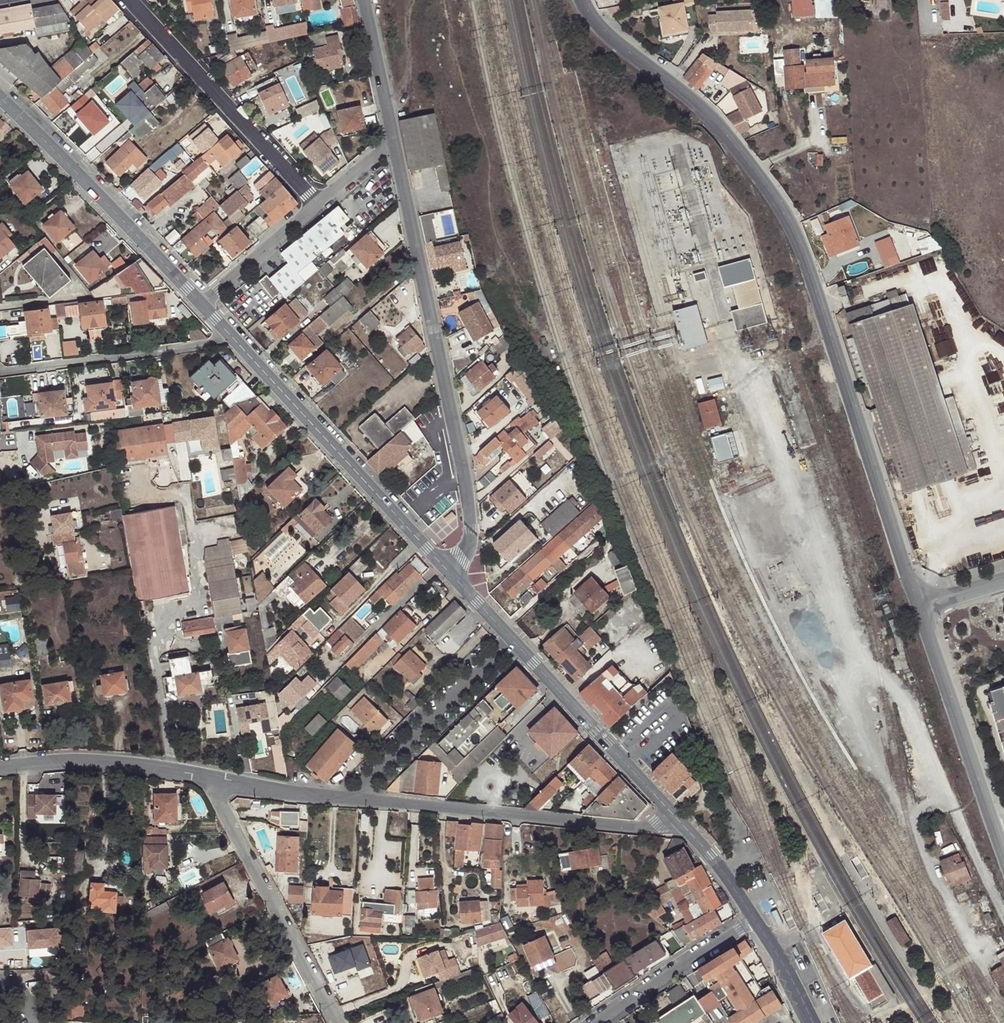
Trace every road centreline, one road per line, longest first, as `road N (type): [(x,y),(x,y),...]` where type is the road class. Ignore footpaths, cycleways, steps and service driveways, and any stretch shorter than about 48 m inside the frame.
road 1 (tertiary): [(583,0),(624,48),(743,149),(784,209),(802,242),(921,606)]
road 2 (unclassified): [(207,775),(351,798),(684,830)]
road 3 (unclassified): [(390,141),(461,452),(470,542),(460,584)]
road 4 (tertiary): [(233,339),(460,584)]
road 5 (tertiary): [(460,584),(684,830)]
road 6 (tertiary): [(0,99),(202,305)]
road 7 (unclassified): [(336,1022),(207,775)]
road 8 (residential): [(133,0),(317,203)]
road 9 (tertiary): [(921,606),(1003,853)]
road 10 (residential): [(233,339),(0,372)]
road 11 (unclassified): [(0,764),(85,761),(207,775)]
road 12 (unclassified): [(597,1022),(754,918)]
road 13 (residential): [(202,305),(317,203)]
road 14 (unclassified): [(363,0),(390,141)]
road 15 (tertiary): [(754,918),(814,1022)]

